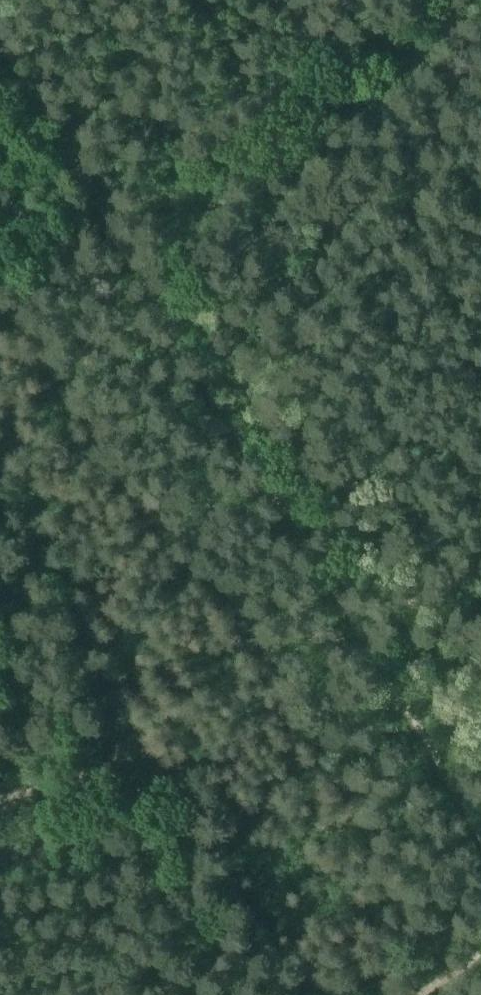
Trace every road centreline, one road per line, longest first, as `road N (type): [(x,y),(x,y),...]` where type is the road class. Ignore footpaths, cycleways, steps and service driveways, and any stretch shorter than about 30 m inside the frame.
road 1 (track): [(480,836),(100,212)]
road 2 (track): [(100,212),(0,33)]
road 3 (track): [(91,670),(68,618),(0,522)]
road 4 (track): [(0,279),(100,212)]

